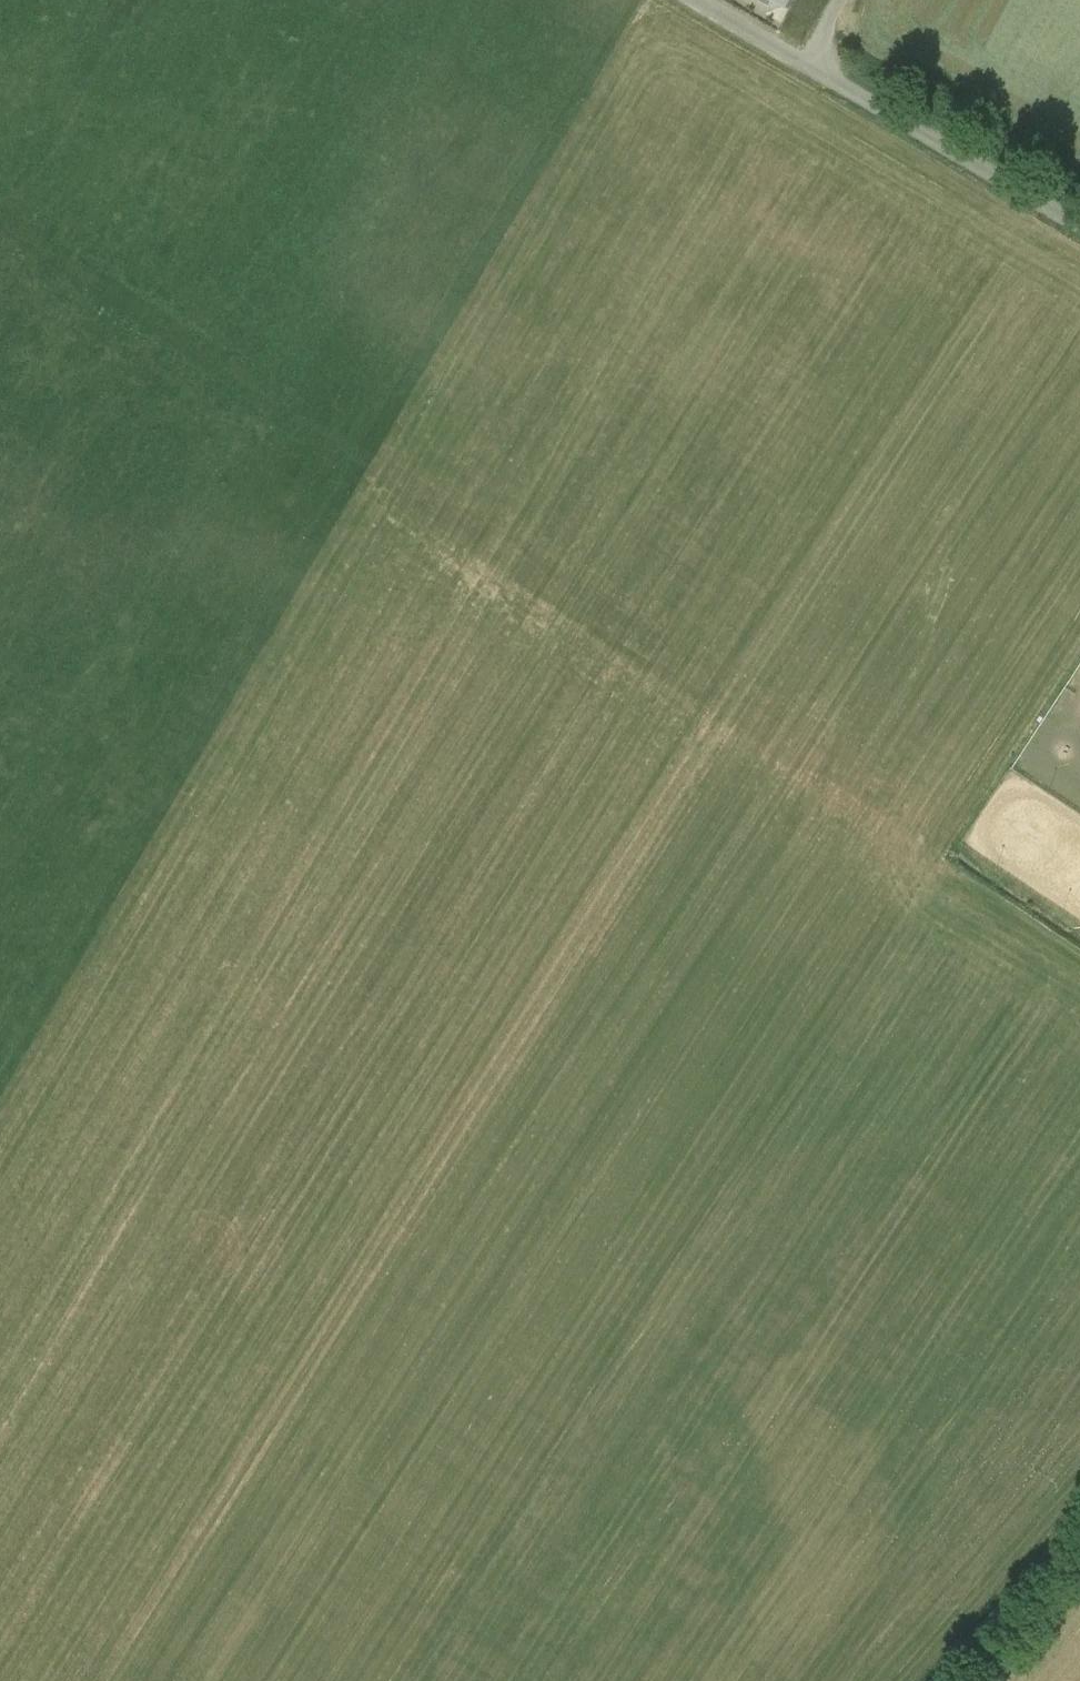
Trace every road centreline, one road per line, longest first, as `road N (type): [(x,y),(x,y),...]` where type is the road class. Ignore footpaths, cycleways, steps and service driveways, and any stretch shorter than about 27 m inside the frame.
road 1 (unclassified): [(1079,224),(698,0)]
road 2 (track): [(939,1680),(1079,1520)]

